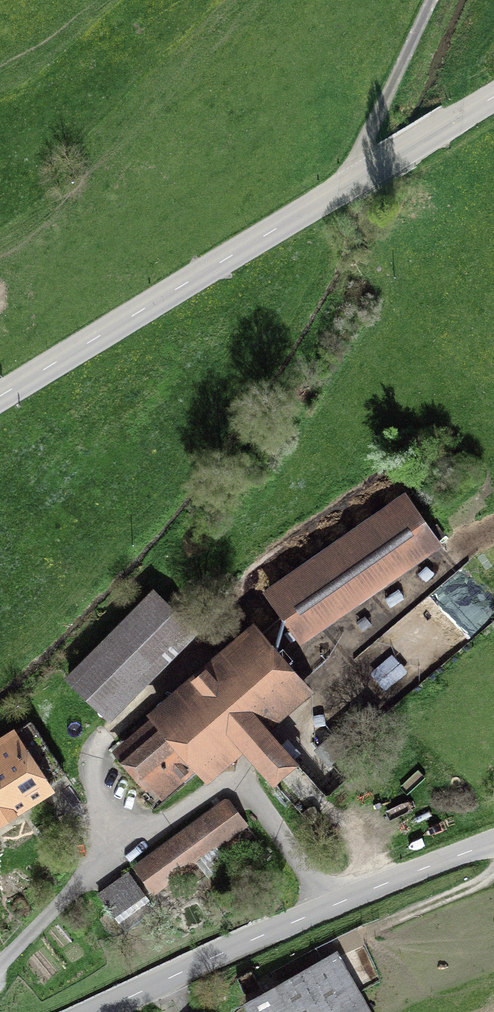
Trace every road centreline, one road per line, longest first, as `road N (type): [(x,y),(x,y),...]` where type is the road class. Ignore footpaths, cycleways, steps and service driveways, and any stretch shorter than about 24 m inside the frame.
road 1 (tertiary): [(0,395),(493,96)]
road 2 (tertiary): [(97,1011),(493,842)]
road 3 (track): [(352,180),(431,0)]

